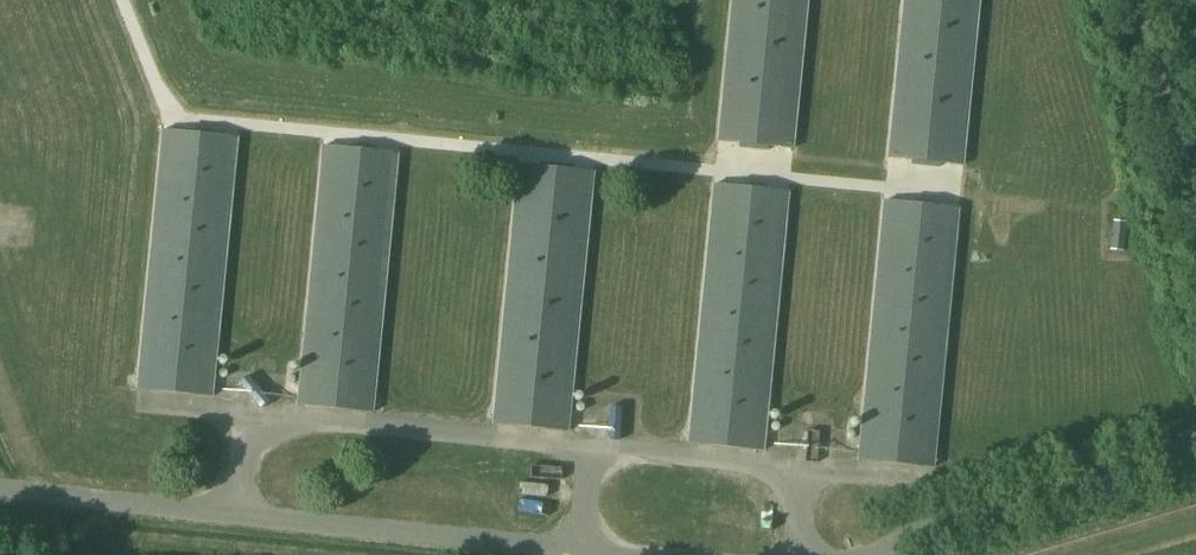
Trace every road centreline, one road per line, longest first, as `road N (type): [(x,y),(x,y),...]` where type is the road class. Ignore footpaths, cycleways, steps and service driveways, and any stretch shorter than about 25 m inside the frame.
road 1 (track): [(148,400),(936,479)]
road 2 (track): [(247,518),(637,554)]
road 3 (track): [(868,554),(1195,440)]
road 4 (track): [(0,488),(247,518)]
road 5 (track): [(1195,200),(1140,0)]

